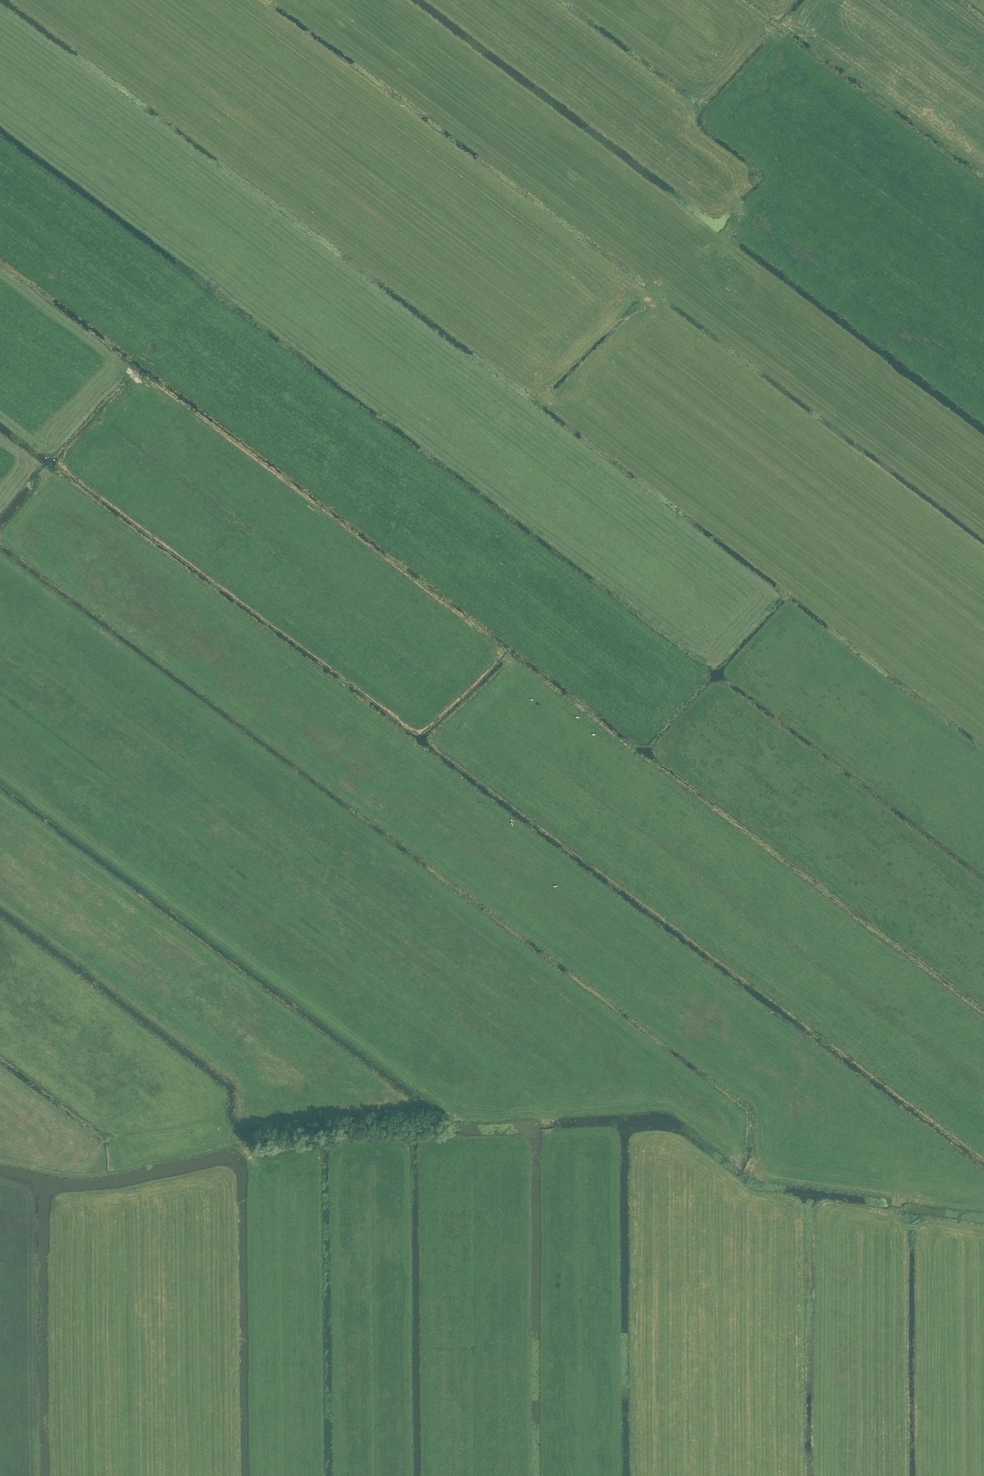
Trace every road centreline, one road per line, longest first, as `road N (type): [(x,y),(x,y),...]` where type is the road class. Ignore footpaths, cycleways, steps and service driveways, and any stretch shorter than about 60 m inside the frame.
road 1 (track): [(551,1475),(551,1117),(447,1037)]
road 2 (track): [(468,1122),(545,1106),(674,1103),(740,1157)]

